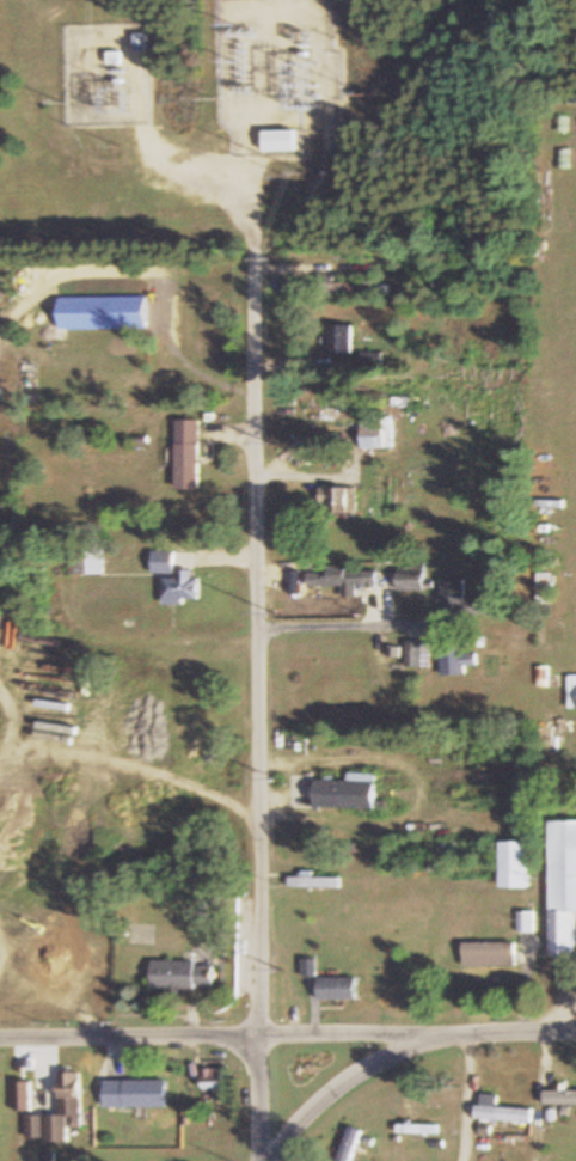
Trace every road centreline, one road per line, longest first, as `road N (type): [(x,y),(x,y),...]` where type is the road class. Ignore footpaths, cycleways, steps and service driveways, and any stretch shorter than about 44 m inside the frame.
road 1 (residential): [(258,1160),(265,188)]
road 2 (residential): [(0,1038),(257,1035)]
road 3 (tertiary): [(268,1160),(298,1122),(364,1068),(456,1032)]
road 4 (residential): [(257,1035),(456,1032)]

